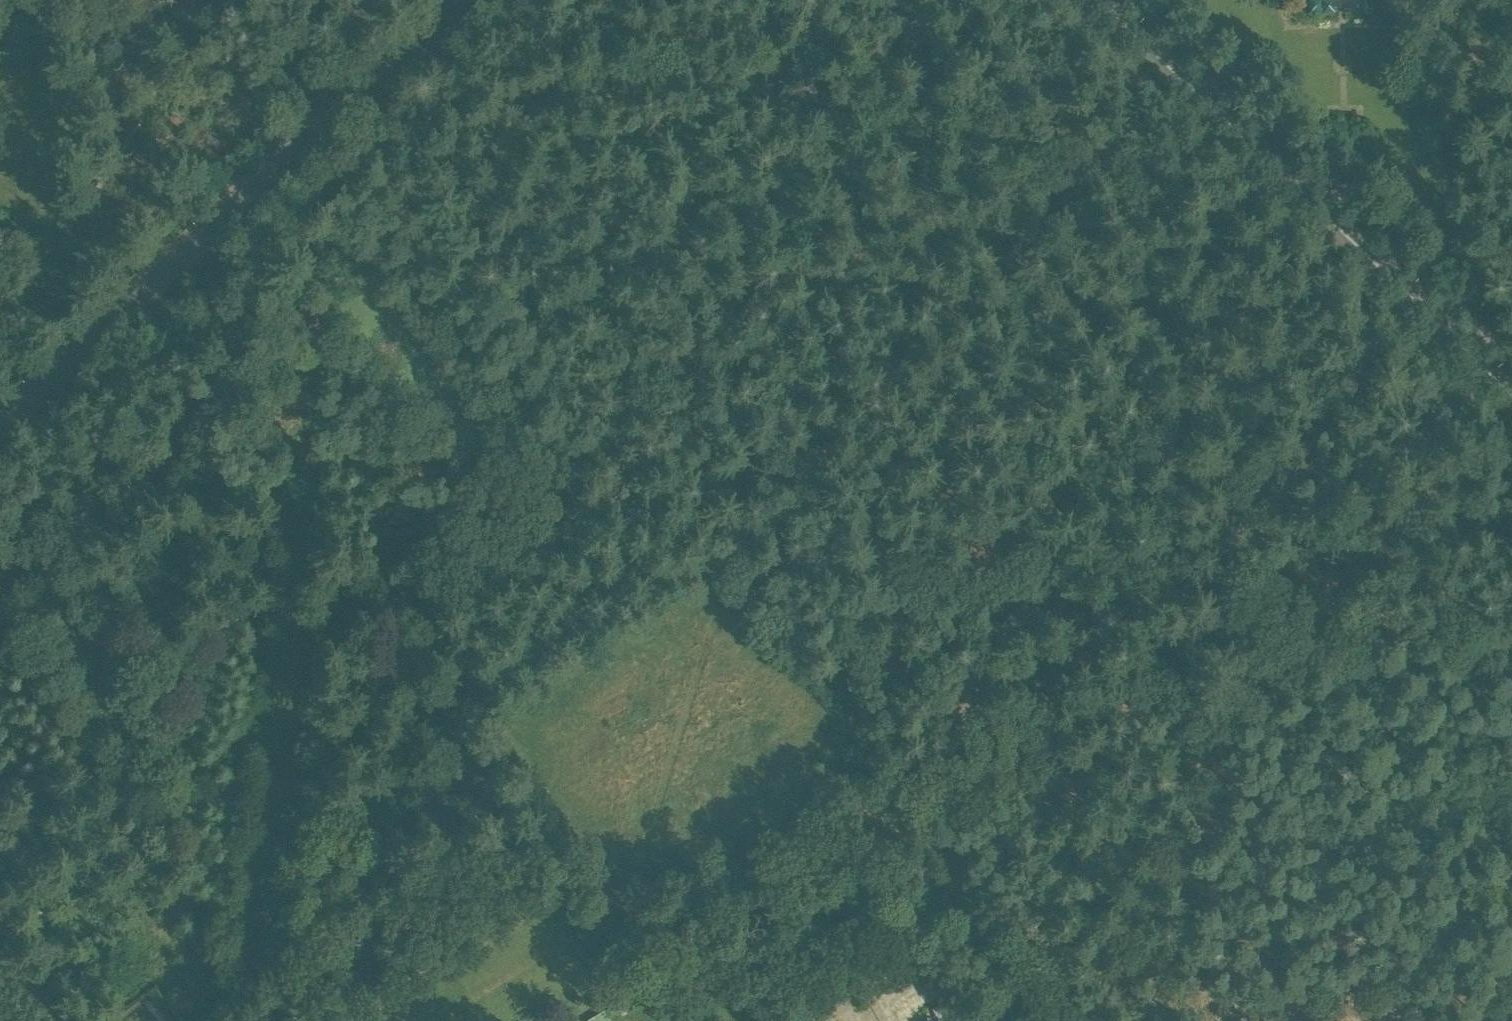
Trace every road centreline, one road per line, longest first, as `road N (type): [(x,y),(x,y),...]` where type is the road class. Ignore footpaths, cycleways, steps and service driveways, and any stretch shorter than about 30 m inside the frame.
road 1 (tertiary): [(0,428),(466,0)]
road 2 (secondary): [(1511,408),(1094,0)]
road 3 (track): [(629,916),(712,618)]
road 4 (track): [(725,1020),(629,916)]

